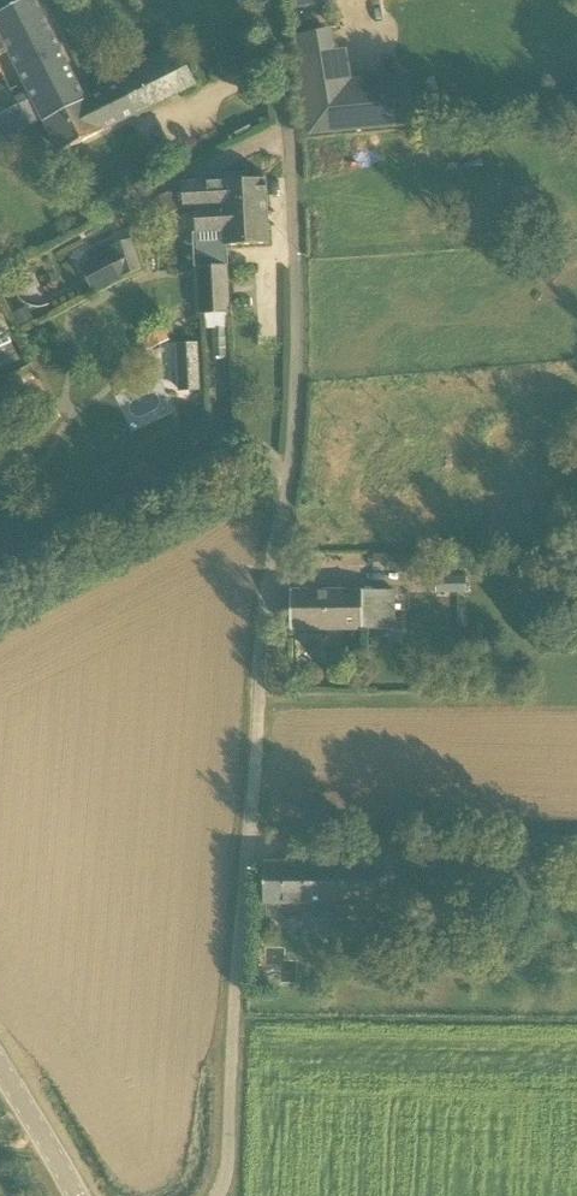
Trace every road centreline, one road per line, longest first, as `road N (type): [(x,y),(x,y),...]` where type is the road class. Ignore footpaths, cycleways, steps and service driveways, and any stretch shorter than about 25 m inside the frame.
road 1 (unclassified): [(223,1195),(240,1067),(261,651),(289,504),(295,365),(283,54),(269,0)]
road 2 (unclassified): [(0,1077),(70,1195)]

